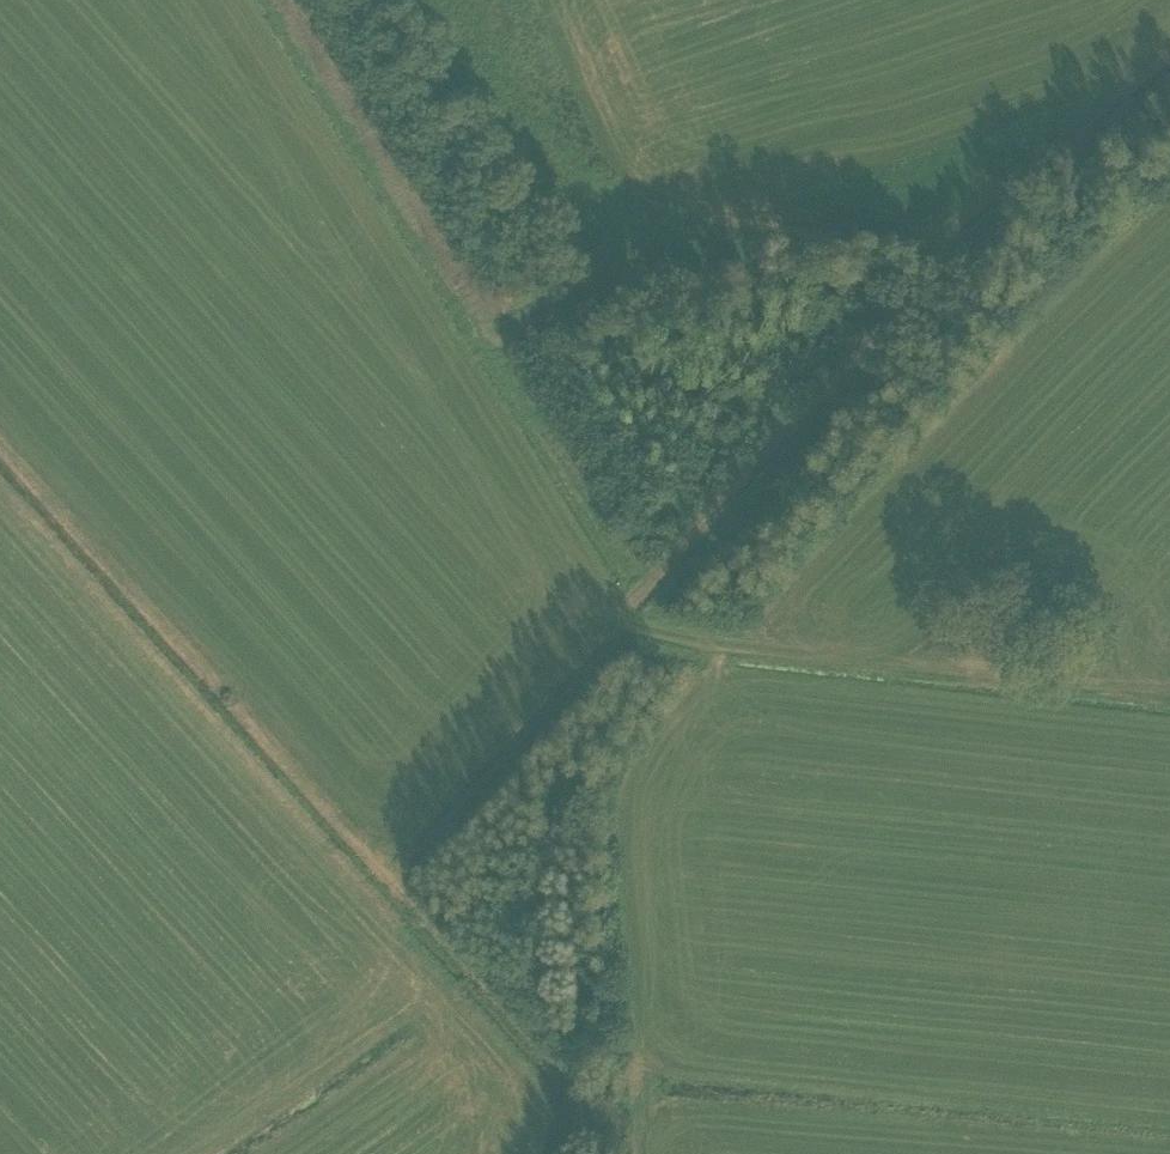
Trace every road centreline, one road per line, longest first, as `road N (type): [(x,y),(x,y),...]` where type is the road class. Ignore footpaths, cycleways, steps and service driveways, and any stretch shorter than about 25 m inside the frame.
road 1 (track): [(565,1153),(573,1094),(559,1069),(0,444)]
road 2 (track): [(1169,694),(673,638),(604,618)]

